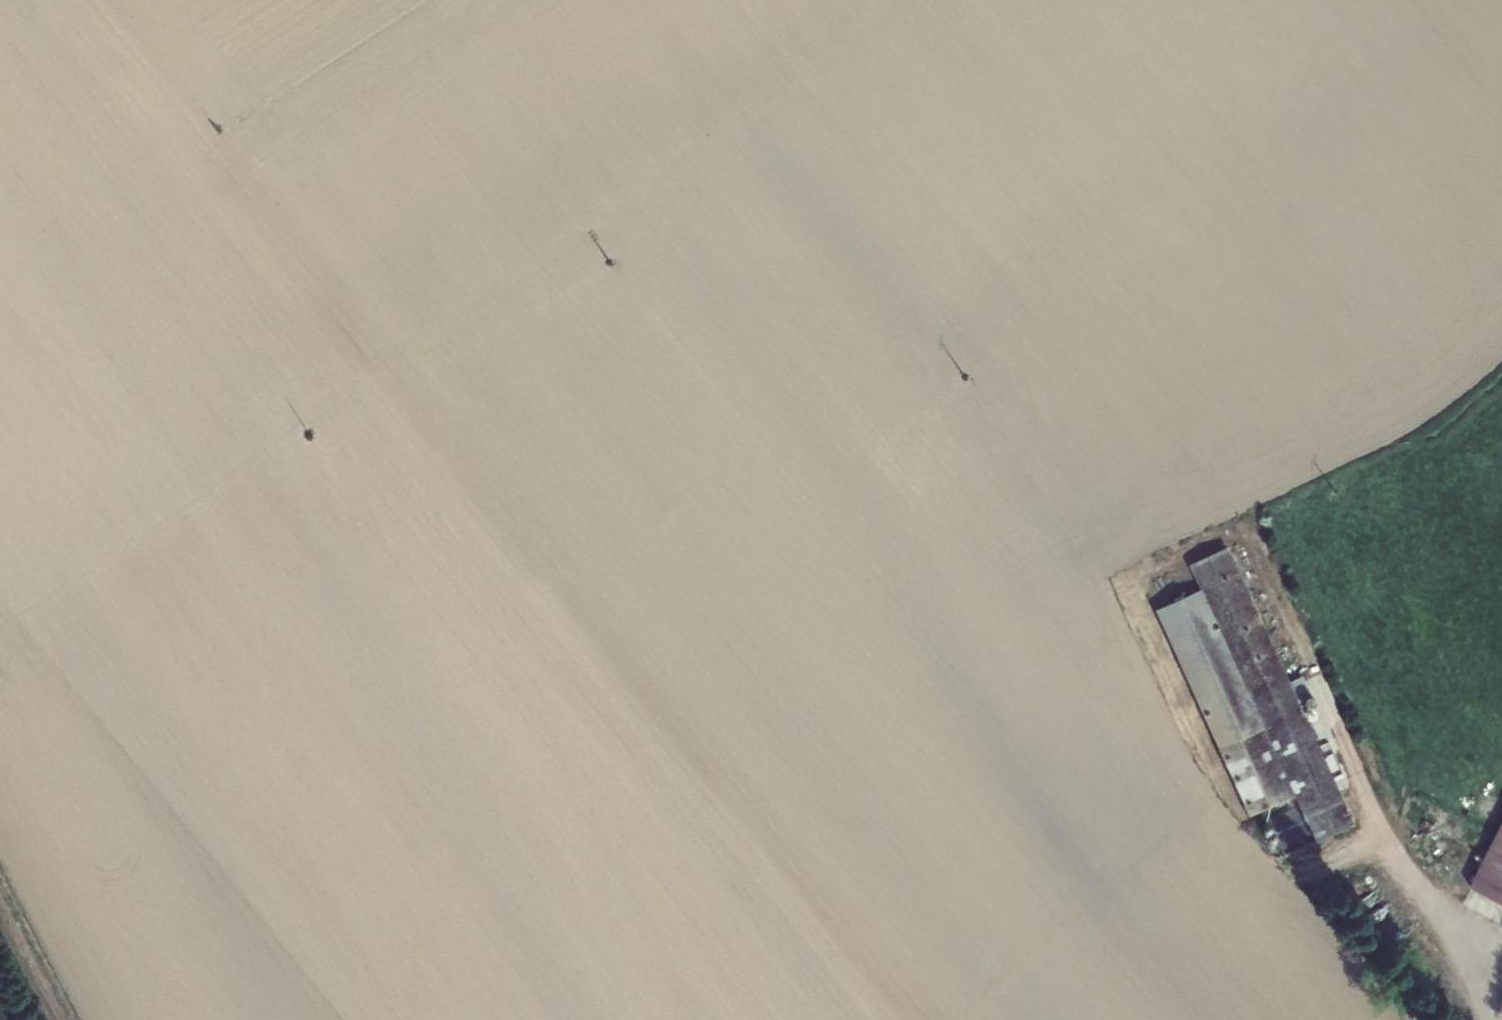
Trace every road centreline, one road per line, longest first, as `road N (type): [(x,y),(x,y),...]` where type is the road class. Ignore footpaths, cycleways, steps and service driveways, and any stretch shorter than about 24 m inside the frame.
road 1 (track): [(1385,841),(1495,1019)]

